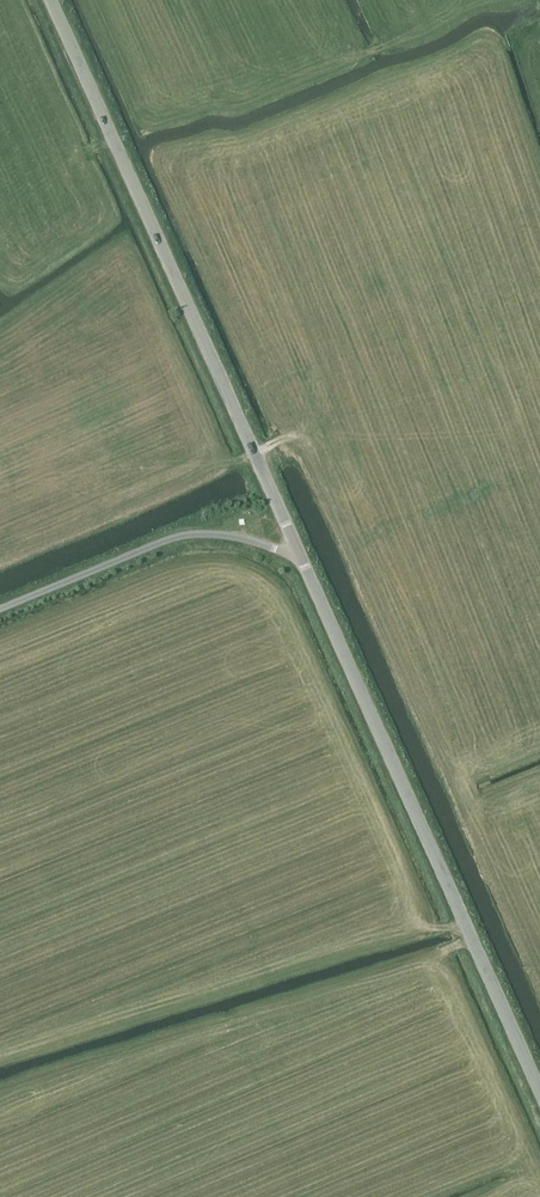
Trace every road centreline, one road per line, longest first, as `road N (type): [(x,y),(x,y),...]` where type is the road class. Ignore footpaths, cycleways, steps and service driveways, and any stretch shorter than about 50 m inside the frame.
road 1 (tertiary): [(297,551),(52,0)]
road 2 (tertiary): [(539,1090),(297,551)]
road 3 (track): [(471,937),(0,1093)]
road 4 (unclassified): [(297,551),(235,536),(172,538),(0,609)]

